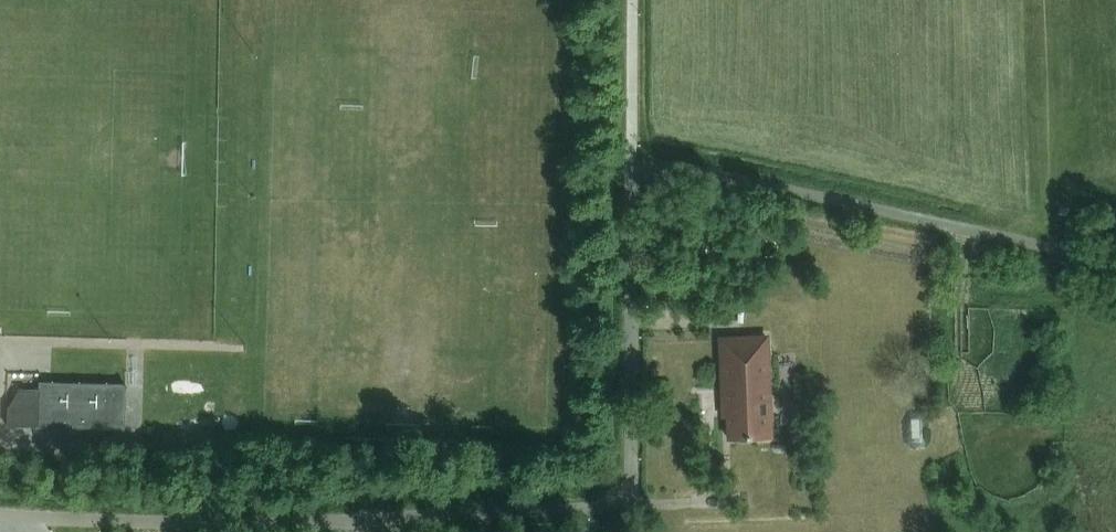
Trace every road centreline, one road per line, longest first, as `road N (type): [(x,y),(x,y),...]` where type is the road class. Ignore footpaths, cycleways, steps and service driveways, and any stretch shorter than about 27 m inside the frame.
road 1 (unclassified): [(369,519),(0,518)]
road 2 (unclassified): [(611,509),(369,519)]

